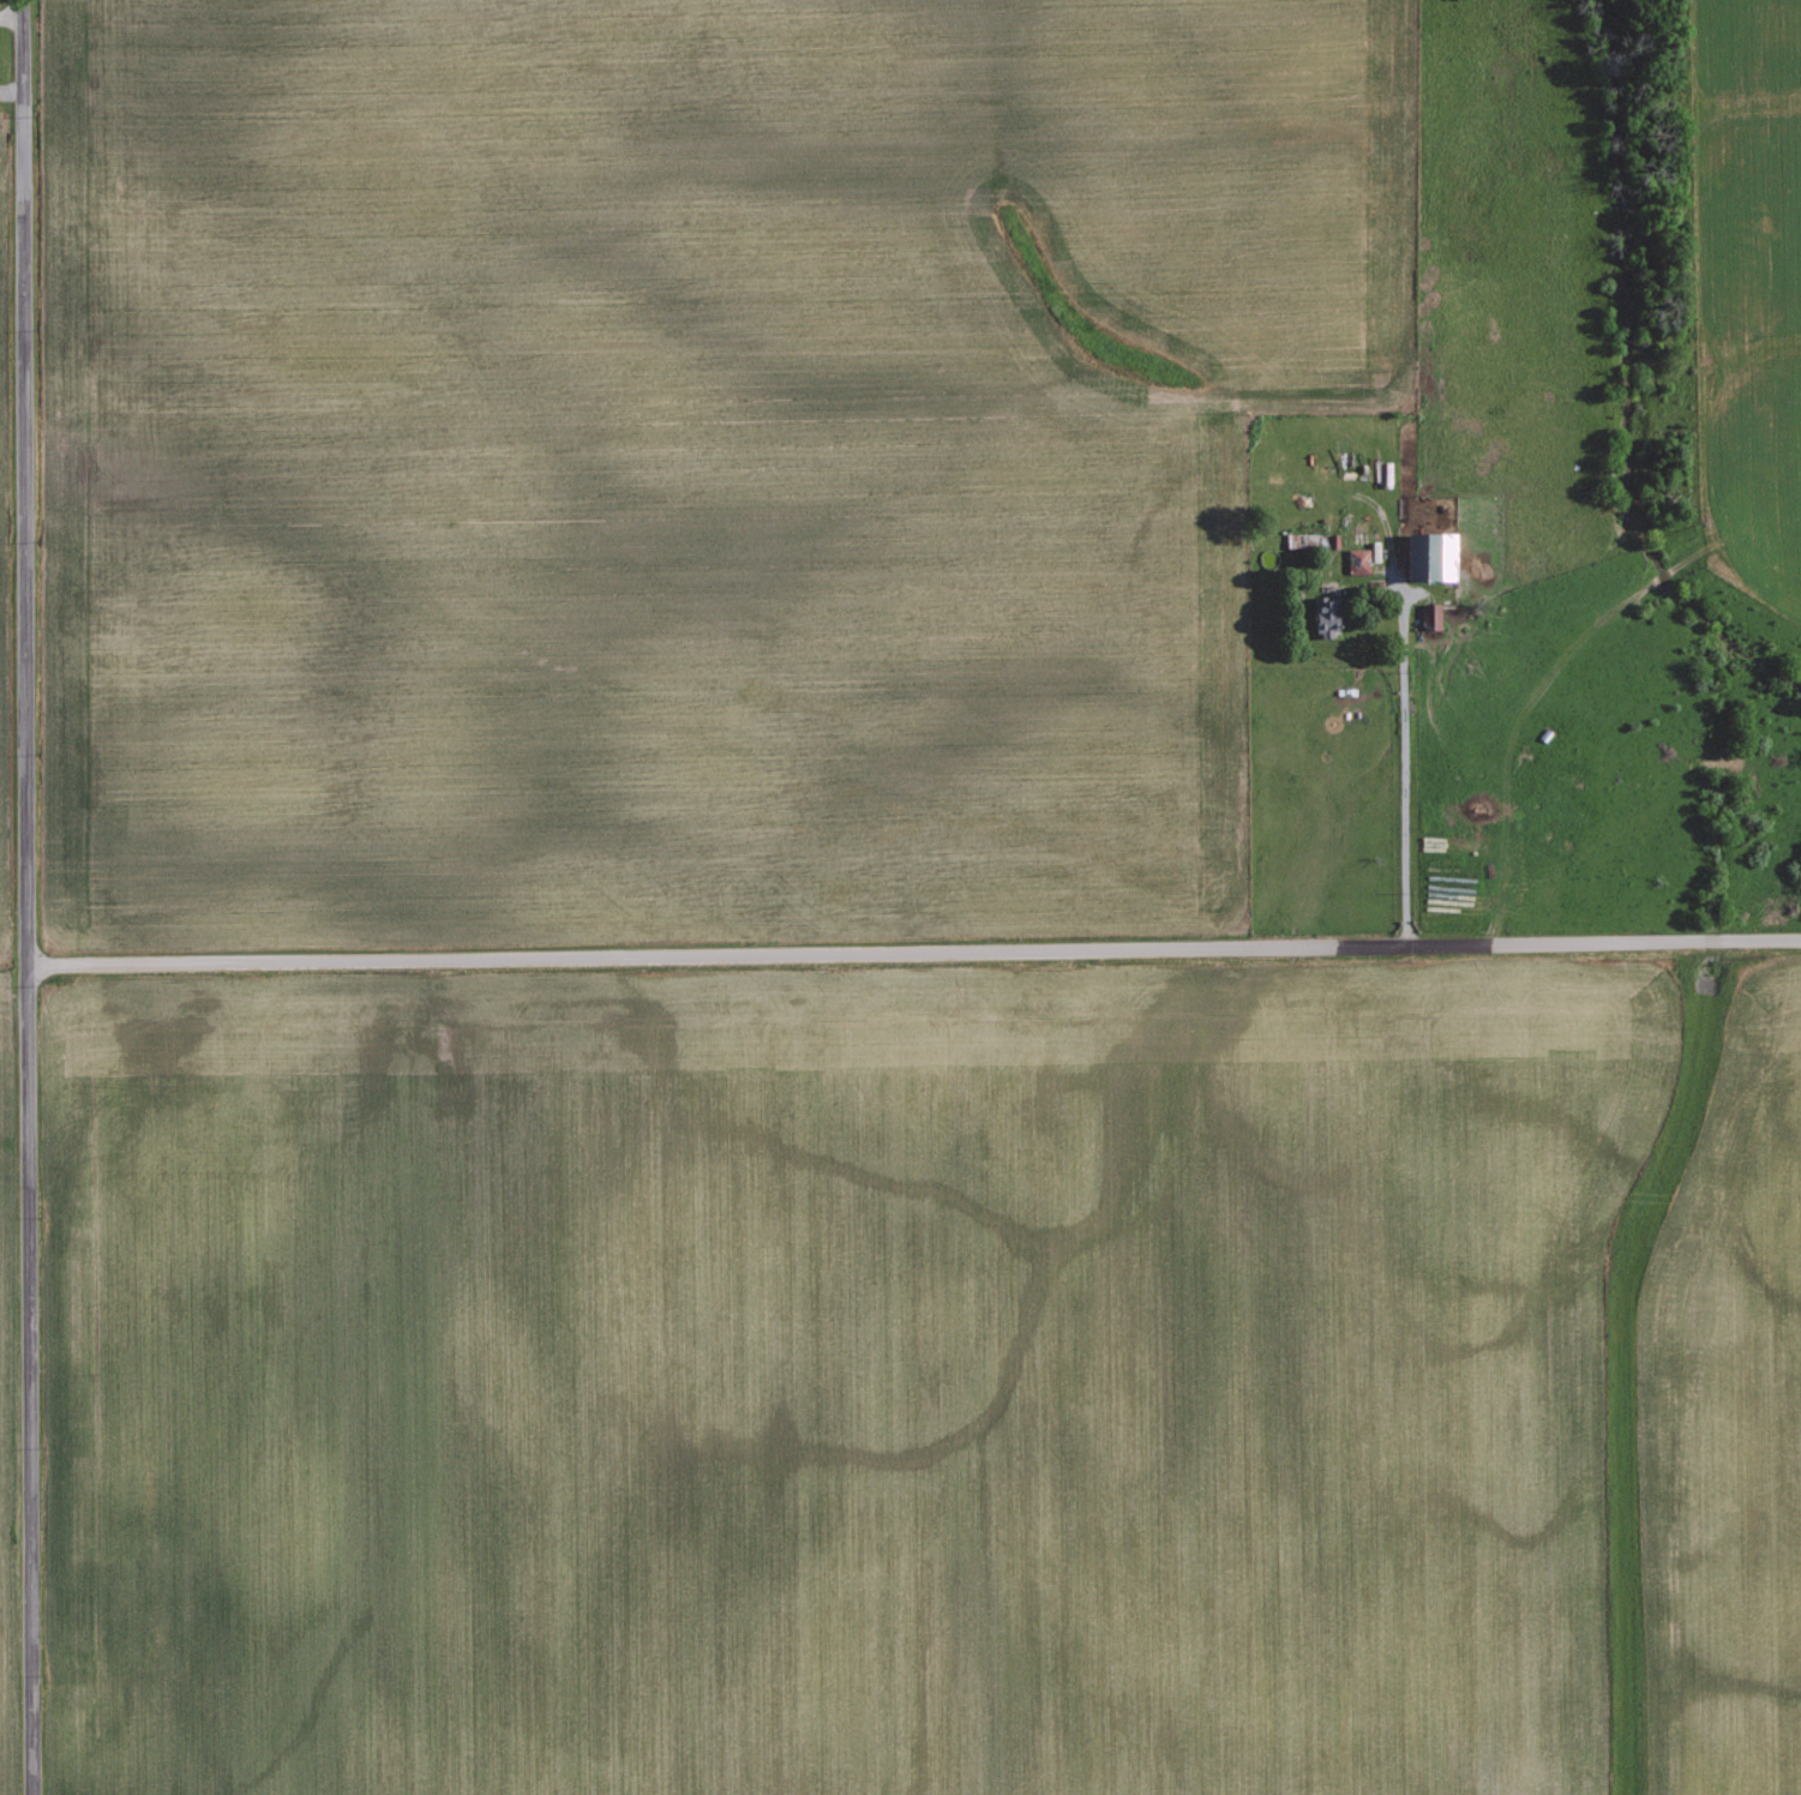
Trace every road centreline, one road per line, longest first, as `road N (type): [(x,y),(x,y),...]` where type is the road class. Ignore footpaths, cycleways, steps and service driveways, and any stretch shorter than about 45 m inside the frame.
road 1 (tertiary): [(32,1794),(20,0)]
road 2 (residential): [(26,966),(1800,938)]

